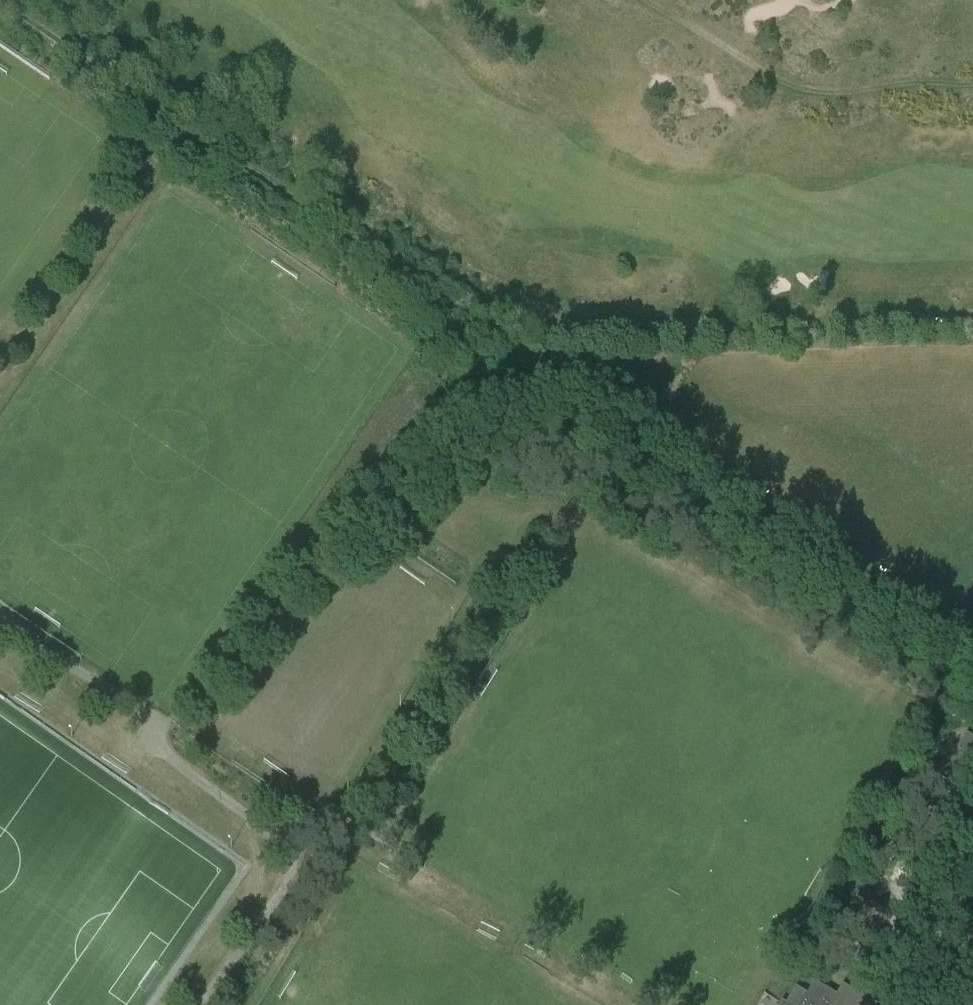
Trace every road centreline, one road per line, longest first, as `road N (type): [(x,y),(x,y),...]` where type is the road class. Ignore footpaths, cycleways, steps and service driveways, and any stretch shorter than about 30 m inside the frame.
road 1 (track): [(643,0),(791,89),(972,79)]
road 2 (unclassified): [(905,1004),(972,878)]

